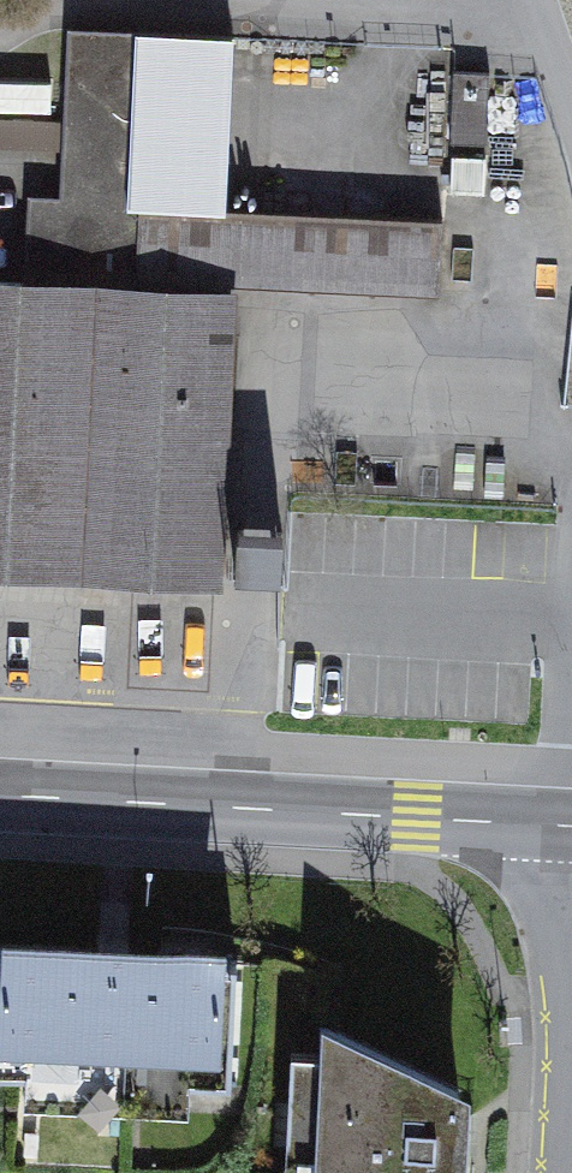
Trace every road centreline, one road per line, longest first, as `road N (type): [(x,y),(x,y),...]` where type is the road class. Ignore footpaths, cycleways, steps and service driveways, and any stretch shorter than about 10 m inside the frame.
road 1 (tertiary): [(571,830),(0,795)]

